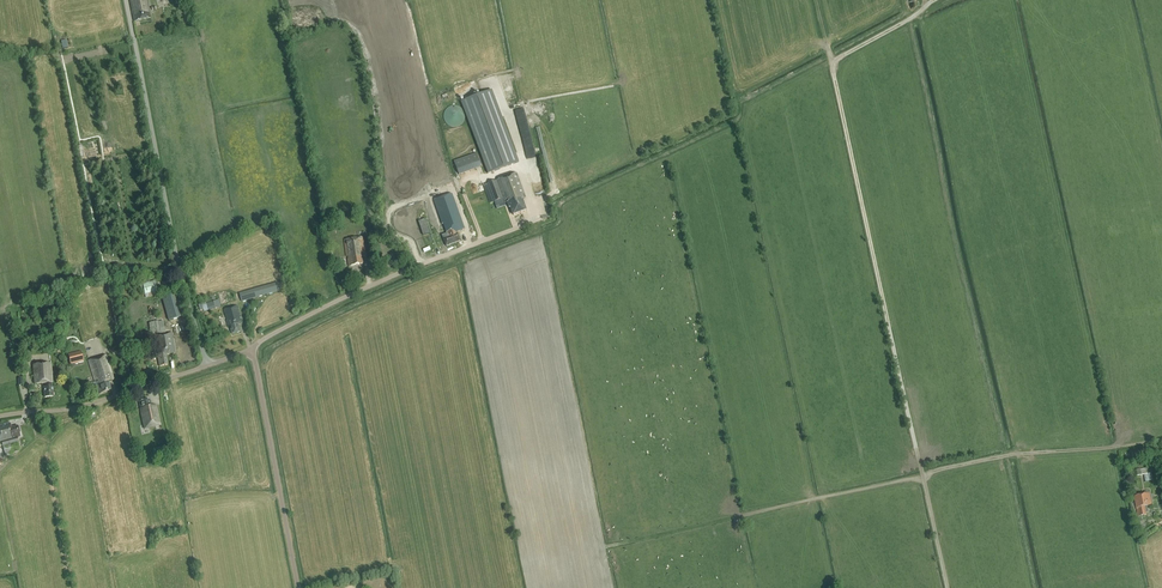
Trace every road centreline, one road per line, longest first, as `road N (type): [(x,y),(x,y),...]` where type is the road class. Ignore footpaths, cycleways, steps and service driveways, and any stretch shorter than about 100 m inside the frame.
road 1 (track): [(819,0),(948,587)]
road 2 (track): [(609,545),(1006,455),(1113,447)]
road 3 (residential): [(207,365),(126,0)]
road 4 (residential): [(252,349),(380,282),(539,218)]
road 5 (unclassified): [(298,587),(252,349)]
road 6 (residential): [(0,416),(95,402),(207,365)]
road 7 (track): [(832,63),(936,0)]

